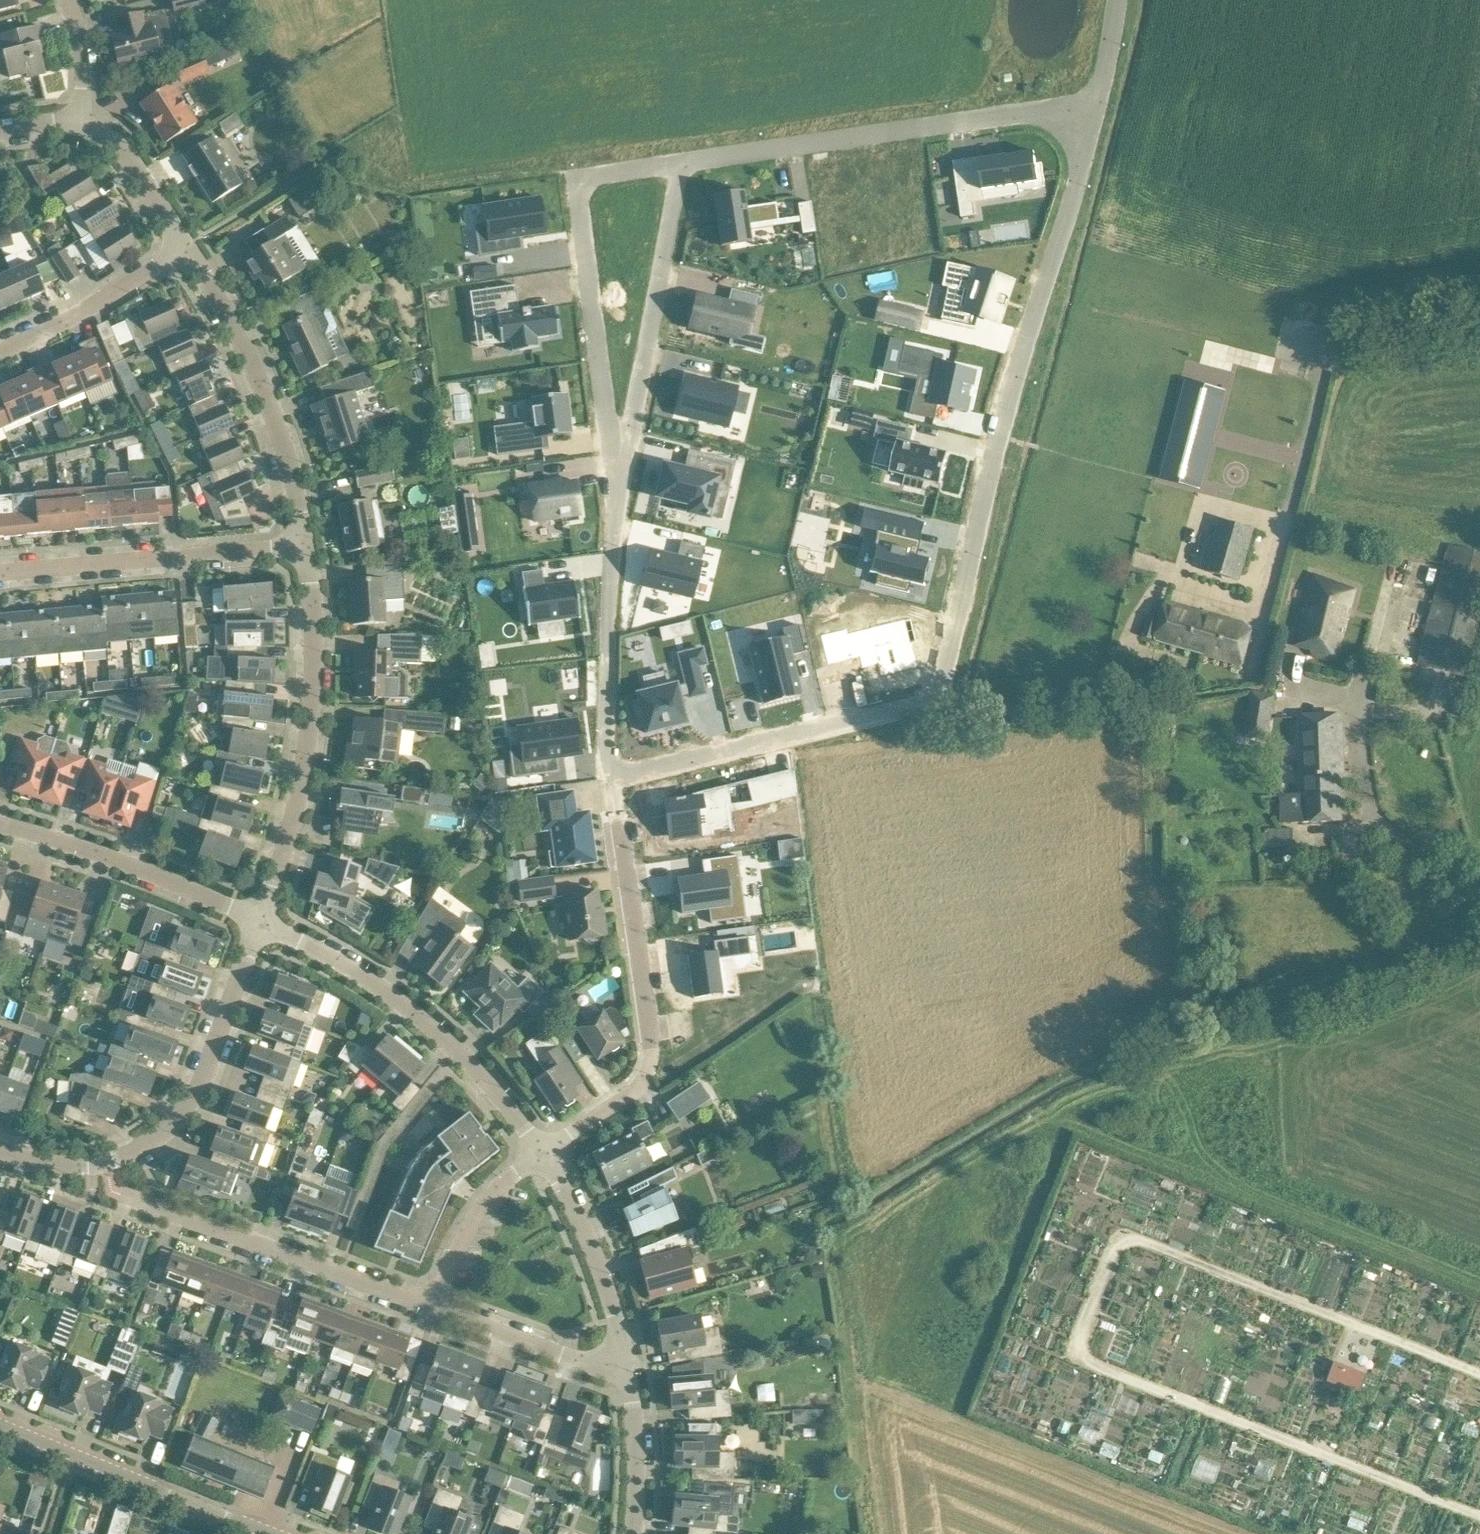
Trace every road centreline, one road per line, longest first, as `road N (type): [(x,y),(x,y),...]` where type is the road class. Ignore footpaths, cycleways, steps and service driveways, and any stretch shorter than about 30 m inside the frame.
road 1 (residential): [(1093,124),(1008,402),(937,692),(919,704),(612,779)]
road 2 (residential): [(542,1155),(632,1092),(649,1060),(612,779)]
road 3 (residential): [(680,162),(1023,111),(1093,124)]
road 4 (residential): [(0,1149),(49,1164),(104,1163),(171,1125),(206,1072),(259,922)]
road 5 (residential): [(259,922),(306,755),(312,671),(306,546)]
road 6 (residential): [(680,162),(599,174),(580,187),(609,434),(629,441)]
road 7 (residential): [(542,1155),(481,1076),(422,1019),(369,977),(259,922)]
road 8 (residential): [(612,779),(606,719),(614,531),(629,441)]
road 9 (residential): [(432,1307),(124,1196)]
road 10 (residential): [(306,546),(275,415),(187,247)]
road 11 (residential): [(0,573),(306,546)]
road 12 (unclassified): [(274,1533),(0,1425)]
road 13 (residential): [(629,441),(680,162)]
road 14 (residential): [(259,922),(141,869),(0,825)]
road 15 (residential): [(1479,901),(1372,820),(1357,688)]
road 16 (residential): [(625,1372),(589,1239),(542,1155)]
road 17 (residential): [(0,351),(187,247)]
road 18 (residential): [(625,1372),(432,1307)]
road 19 (residential): [(432,1307),(464,1234),(494,1194),(542,1155)]
road 20 (residential): [(187,247),(131,161),(82,124)]
road 21 (residential): [(633,1533),(637,1448),(625,1372)]
road 22 (residential): [(1116,0),(1093,124)]
road 23 (residential): [(82,124),(83,51),(70,0)]

